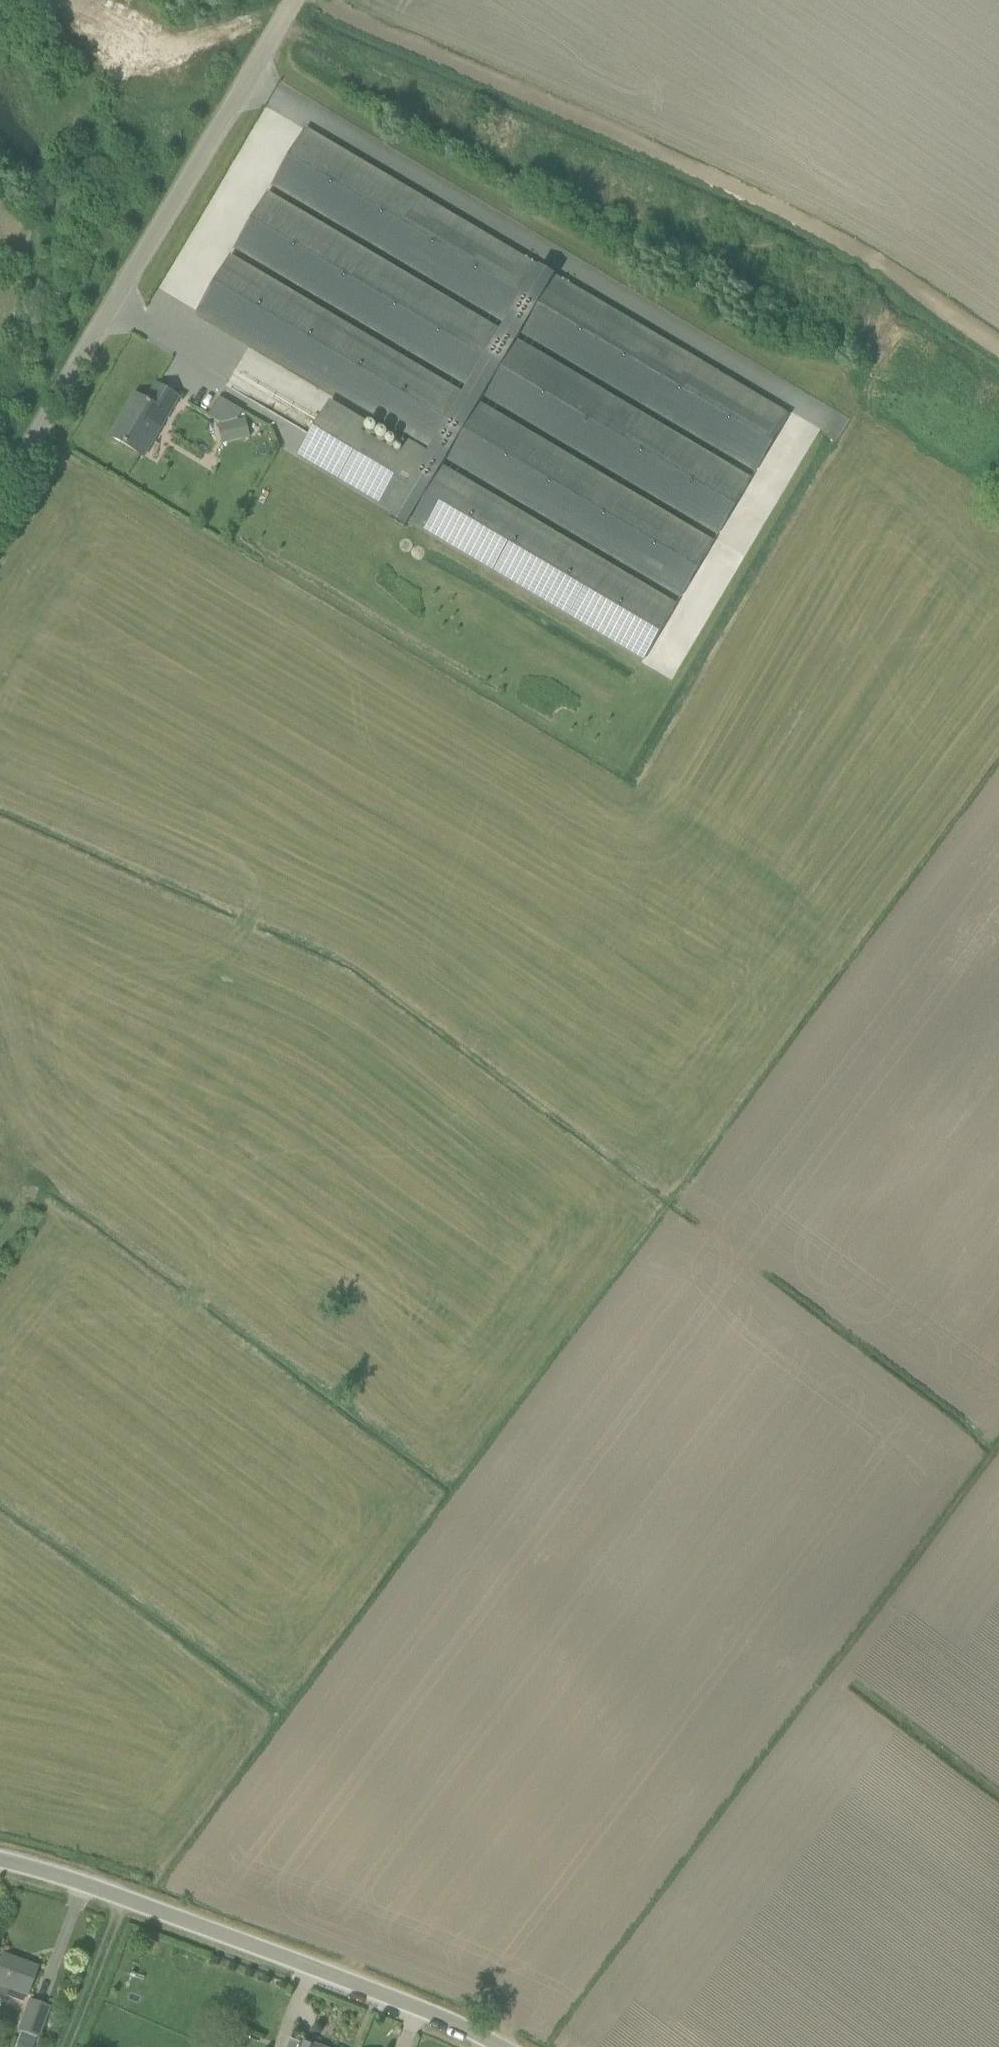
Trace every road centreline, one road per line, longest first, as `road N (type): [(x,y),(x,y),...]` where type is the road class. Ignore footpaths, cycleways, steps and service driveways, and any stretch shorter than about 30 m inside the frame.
road 1 (unclassified): [(0,497),(295,0)]
road 2 (unclassified): [(498,2046),(404,2001),(0,1858)]

